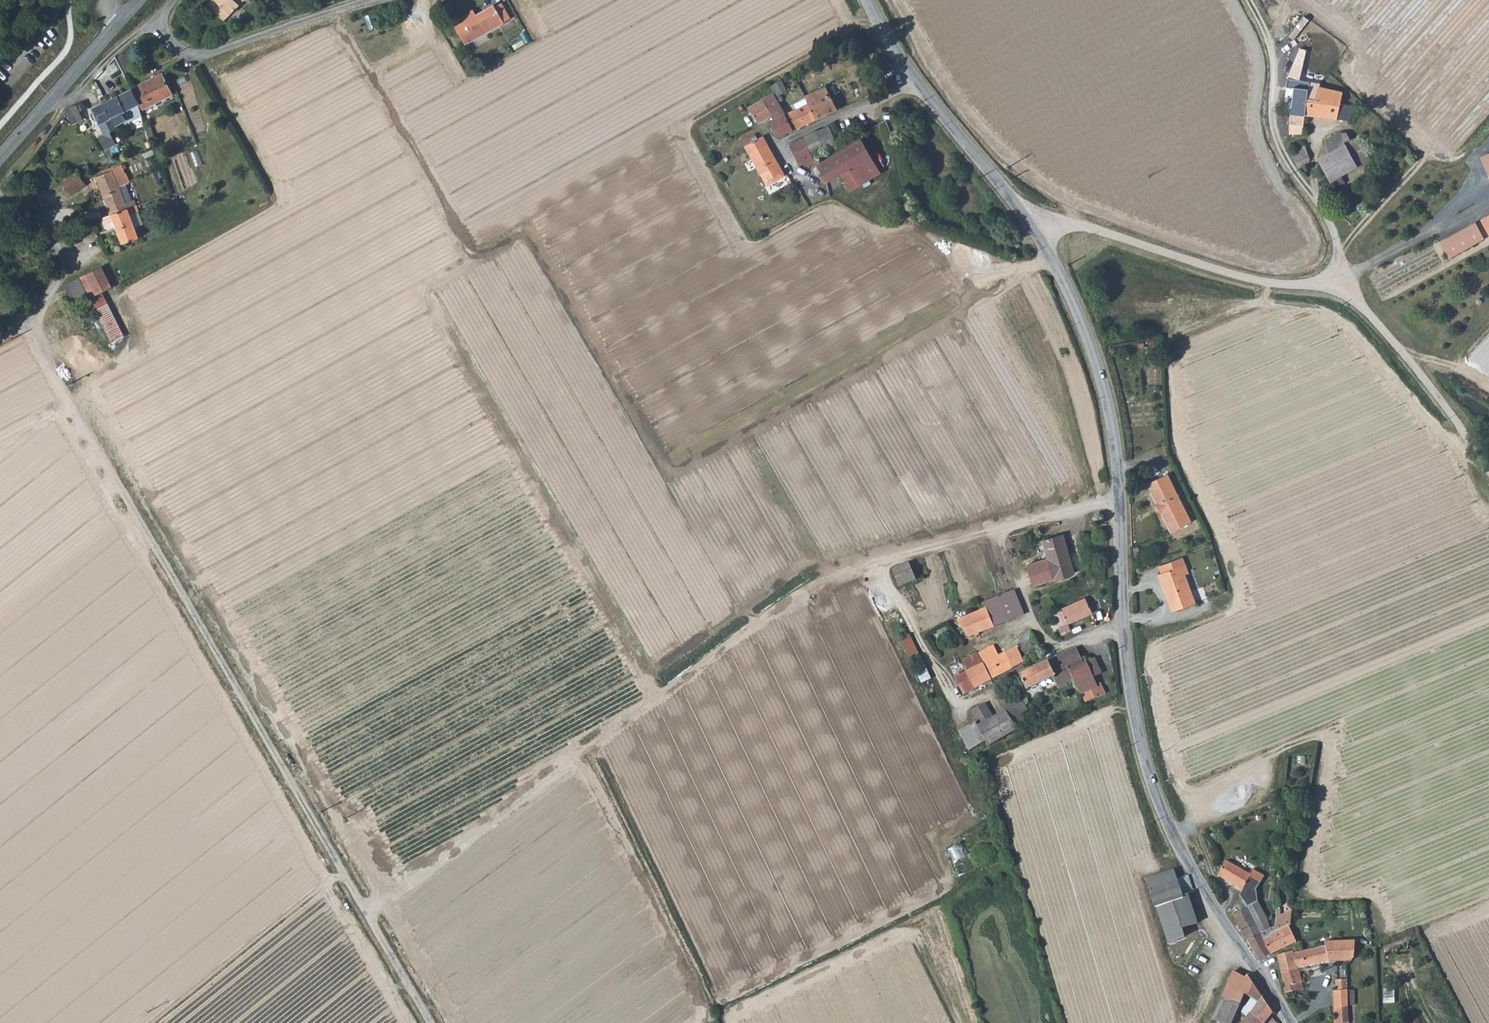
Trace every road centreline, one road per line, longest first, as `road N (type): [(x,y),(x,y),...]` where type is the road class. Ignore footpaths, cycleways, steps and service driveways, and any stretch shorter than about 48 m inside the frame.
road 1 (track): [(371,911),(782,609),(849,568),(903,544),(1119,500)]
road 2 (unclassified): [(1289,1022),(1182,856),(1137,736),(1124,644),(1115,439),(1092,346),(1037,230)]
road 3 (track): [(437,1022),(27,327)]
road 4 (residential): [(1333,287),(1255,281),(1084,226),(1037,230)]
road 5 (unclassified): [(1037,230),(888,45),(868,0)]
road 6 (unclassified): [(172,0),(162,23),(170,36),(207,53),(368,0)]
road 7 (unclassified): [(1488,467),(1379,325),(1333,287)]
road 8 (secondary): [(137,0),(0,156)]
road 9 (residential): [(0,341),(27,327),(54,288),(59,258),(52,241),(0,197)]

